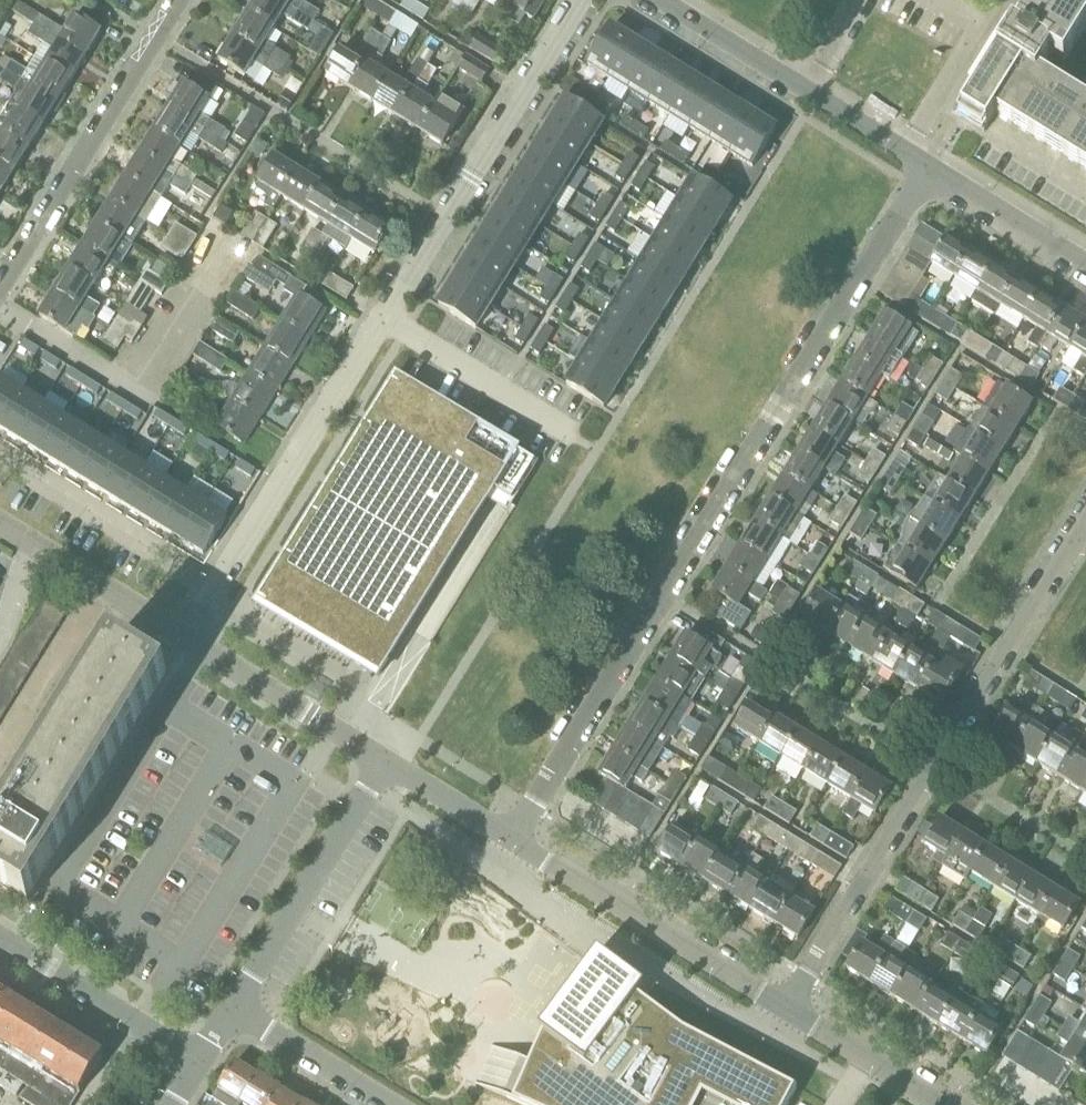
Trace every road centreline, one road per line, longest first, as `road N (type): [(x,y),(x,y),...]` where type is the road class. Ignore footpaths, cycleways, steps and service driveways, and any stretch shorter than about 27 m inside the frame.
road 1 (residential): [(929,168),(512,839)]
road 2 (residential): [(187,637),(580,0)]
road 3 (residential): [(786,1007),(1085,525)]
road 4 (residential): [(179,0),(0,288)]
road 5 (unclassified): [(786,1007),(512,839)]
road 6 (residential): [(233,1009),(385,762)]
road 7 (residential): [(200,1062),(0,940)]
road 8 (unclassified): [(385,762),(187,637)]
road 9 (unclassified): [(187,637),(0,523)]
road 10 (unclassified): [(1085,269),(929,168)]
road 11 (unclassified): [(943,1104),(786,1007)]
road 12 (residential): [(233,1009),(388,1104)]
road 13 (residential): [(904,150),(1003,0)]
road 14 (unclassified): [(810,91),(660,0)]
road 15 (unclassified): [(512,839),(385,762)]

